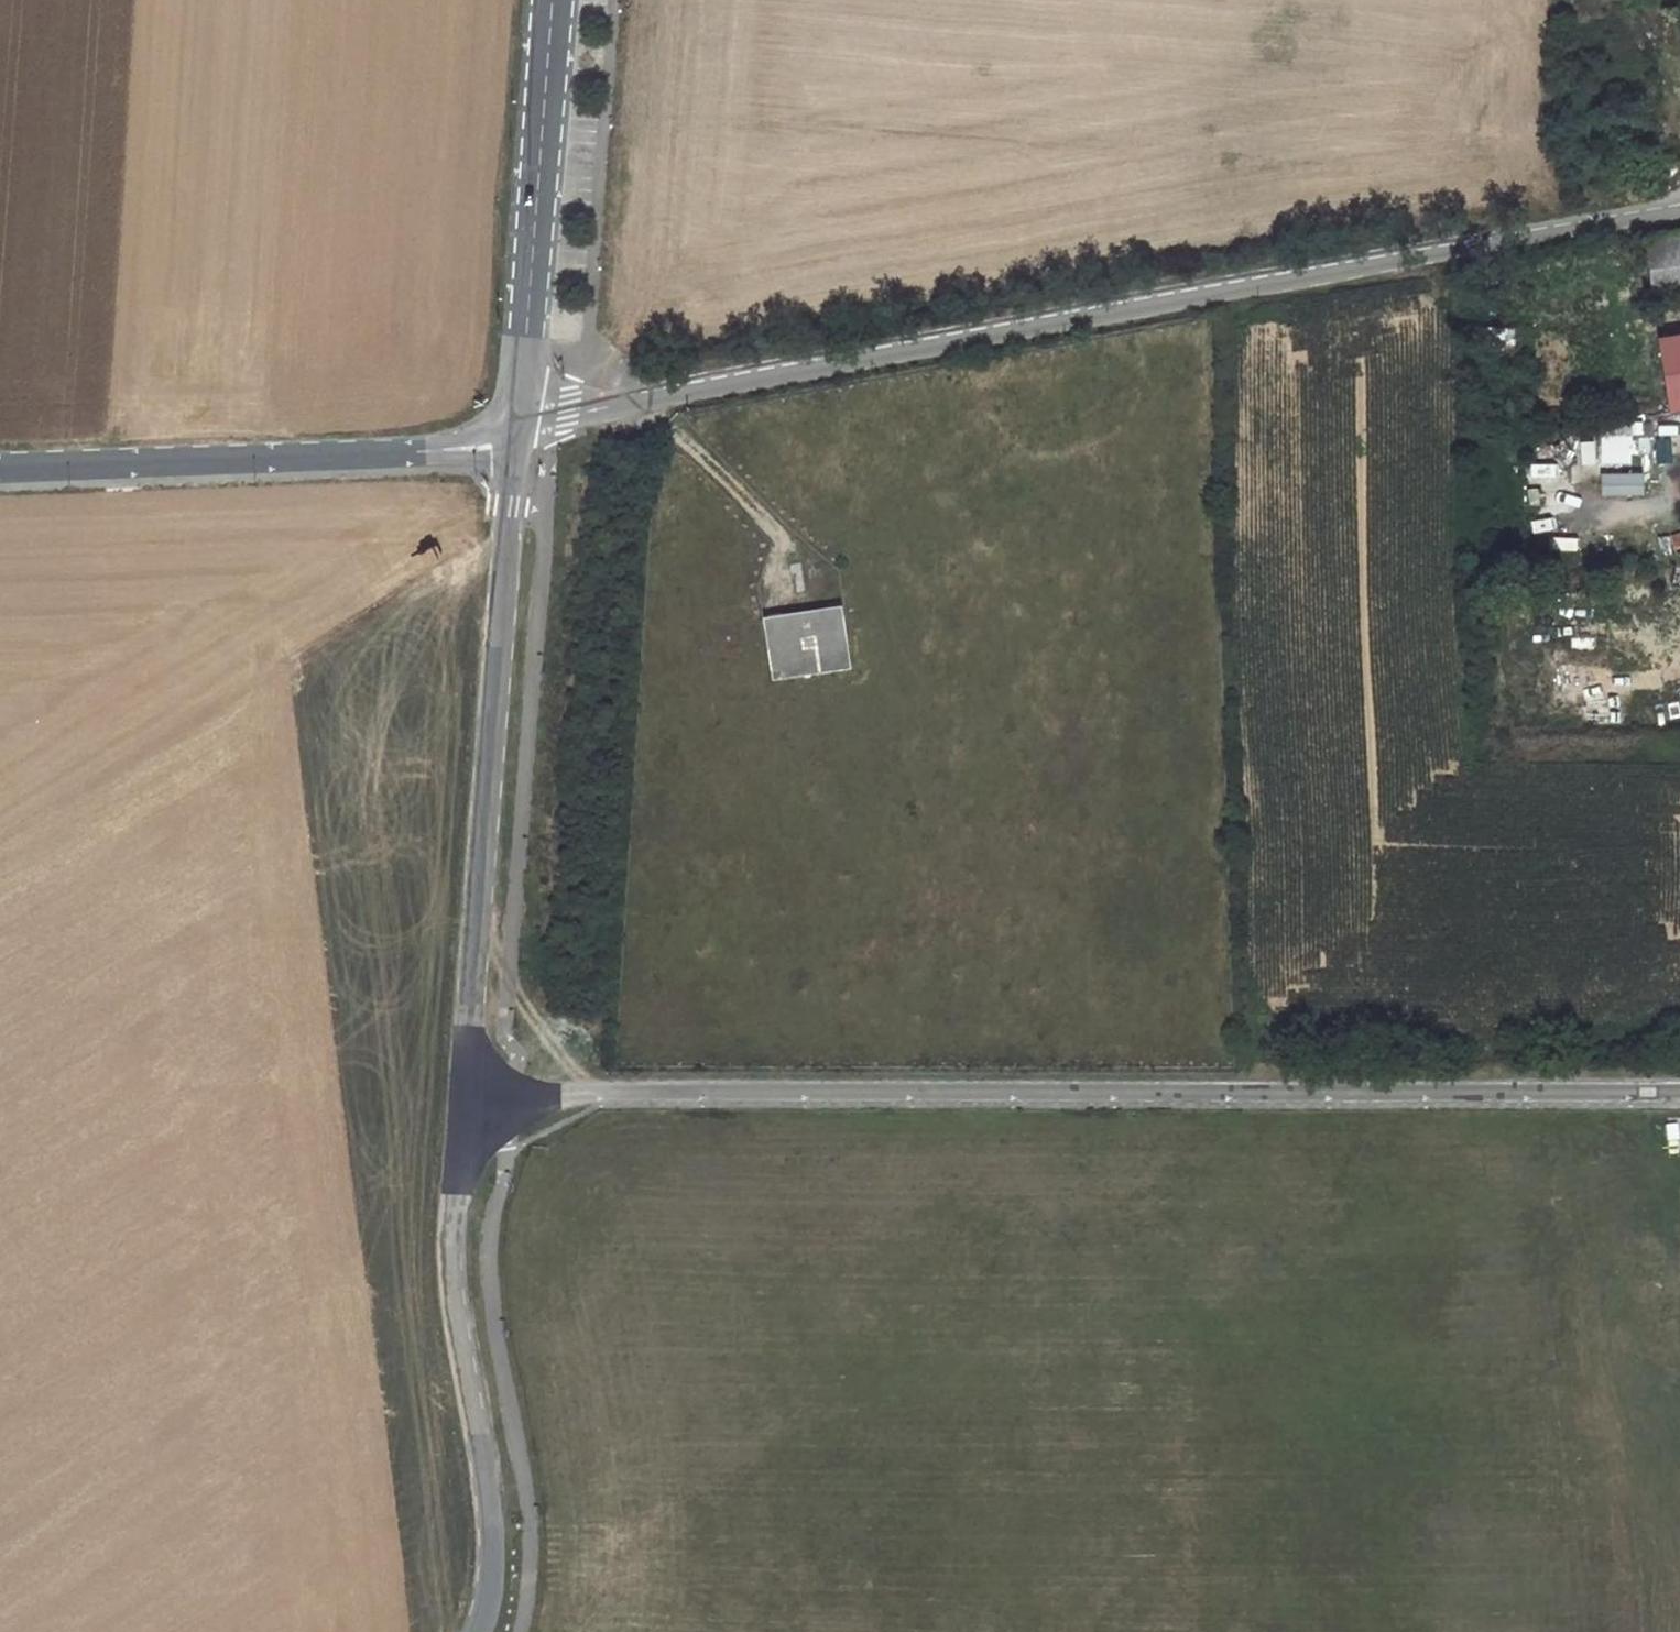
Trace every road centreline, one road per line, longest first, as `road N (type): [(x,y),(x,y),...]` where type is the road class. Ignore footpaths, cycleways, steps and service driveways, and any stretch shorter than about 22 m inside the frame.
road 1 (unclassified): [(1679,202),(541,417),(518,432)]
road 2 (unclassified): [(569,1095),(1679,1090)]
road 3 (unclassified): [(518,432),(466,1023)]
road 4 (unclassified): [(518,432),(487,447),(409,452),(0,467)]
road 5 (unclassified): [(453,1195),(448,1255),(490,1531),(477,1631)]
road 6 (unclassified): [(553,0),(518,432)]
road 7 (unclassified): [(466,1023),(453,1195)]
road 8 (unclassified): [(453,1195),(490,1135),(569,1095)]
road 9 (unclassified): [(466,1023),(523,1086),(569,1095)]

